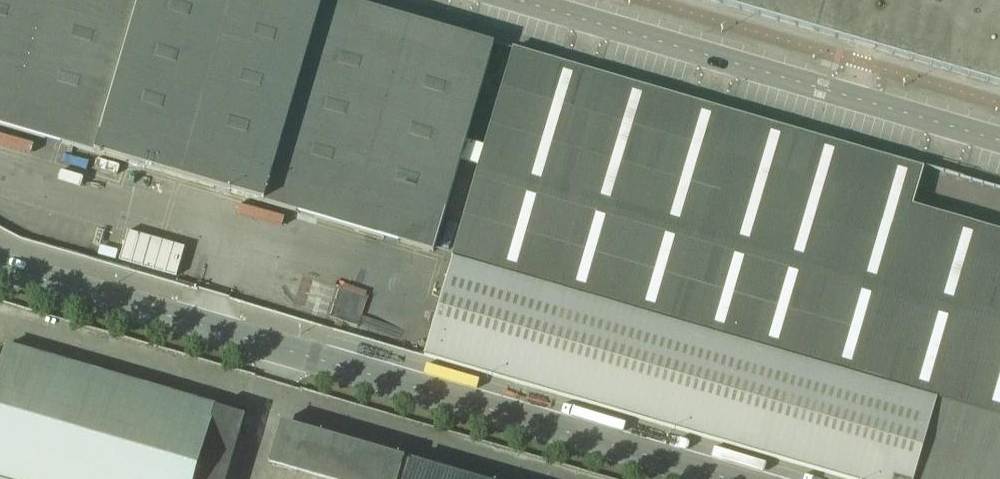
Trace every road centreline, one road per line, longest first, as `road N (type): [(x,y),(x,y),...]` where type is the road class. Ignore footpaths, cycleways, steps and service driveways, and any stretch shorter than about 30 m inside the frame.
road 1 (unclassified): [(723,478),(0,266)]
road 2 (unclassified): [(999,141),(515,0)]

